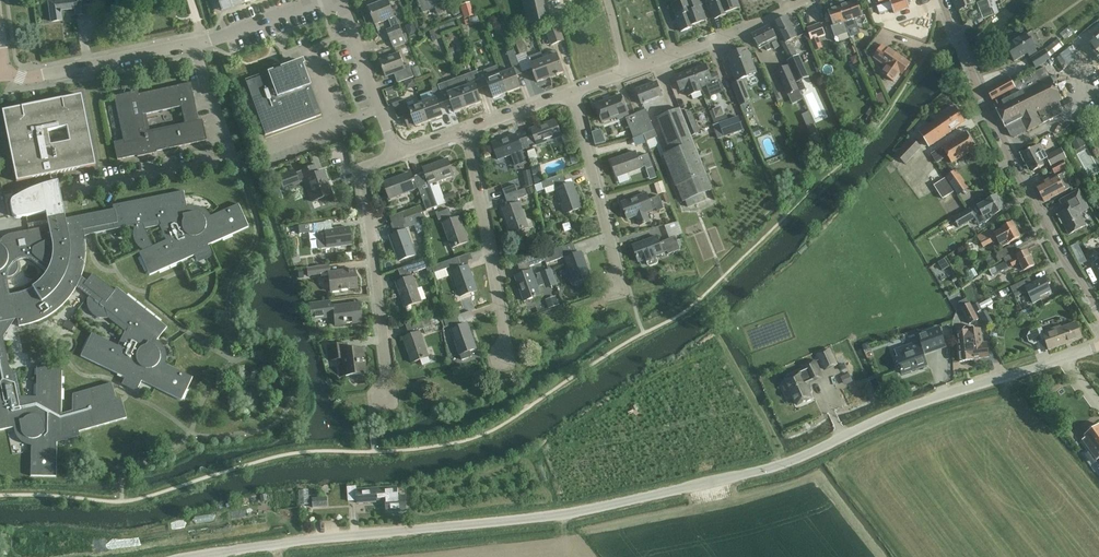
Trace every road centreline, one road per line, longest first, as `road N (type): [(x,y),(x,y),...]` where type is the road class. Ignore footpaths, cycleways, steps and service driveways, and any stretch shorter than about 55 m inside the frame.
road 1 (unclassified): [(210,556),(671,494),(797,461),(890,414),(1098,345)]
road 2 (tertiary): [(1098,310),(1062,259),(980,95),(945,0)]
road 3 (residential): [(70,194),(234,158),(192,44)]
road 4 (residential): [(382,397),(362,181),(364,171),(396,156)]
road 5 (residential): [(503,353),(469,131)]
road 6 (residential): [(625,289),(572,92)]
road 7 (residential): [(2,71),(29,78),(192,44)]
road 8 (residential): [(627,70),(807,0)]
road 9 (residential): [(339,0),(396,156)]
road 10 (track): [(234,158),(258,237),(222,307)]
road 11 (residential): [(192,44),(305,6)]

